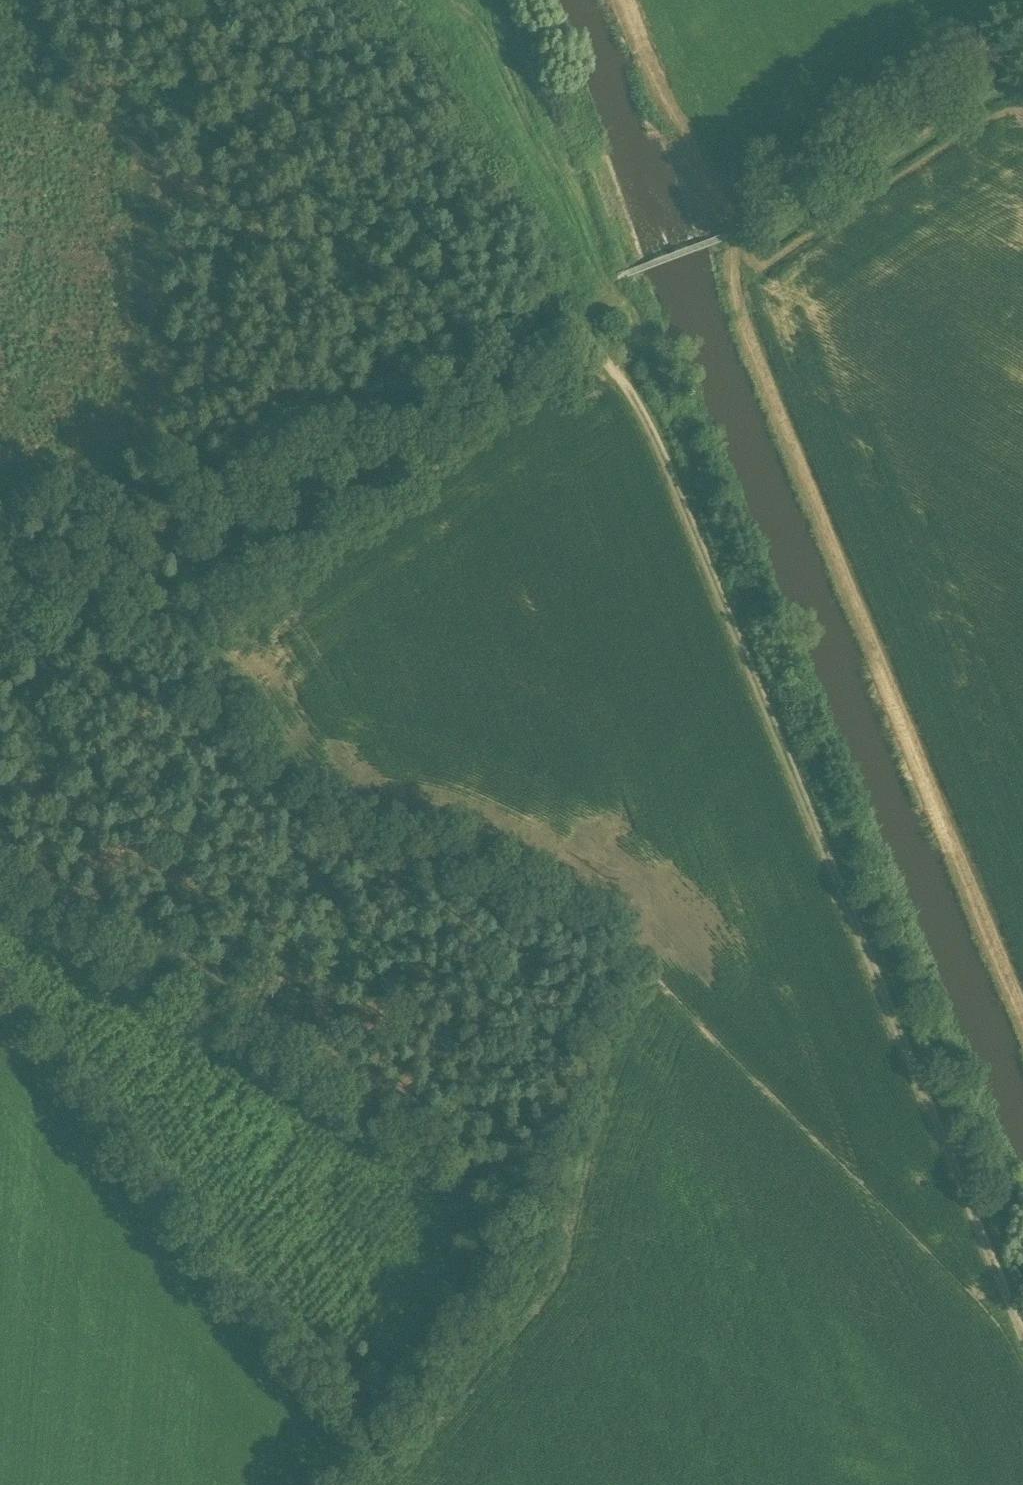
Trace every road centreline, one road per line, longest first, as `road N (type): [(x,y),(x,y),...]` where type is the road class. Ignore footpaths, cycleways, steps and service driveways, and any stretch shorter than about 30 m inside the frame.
road 1 (track): [(1022,1330),(664,457),(623,380),(581,333),(597,308),(630,305),(631,356)]

